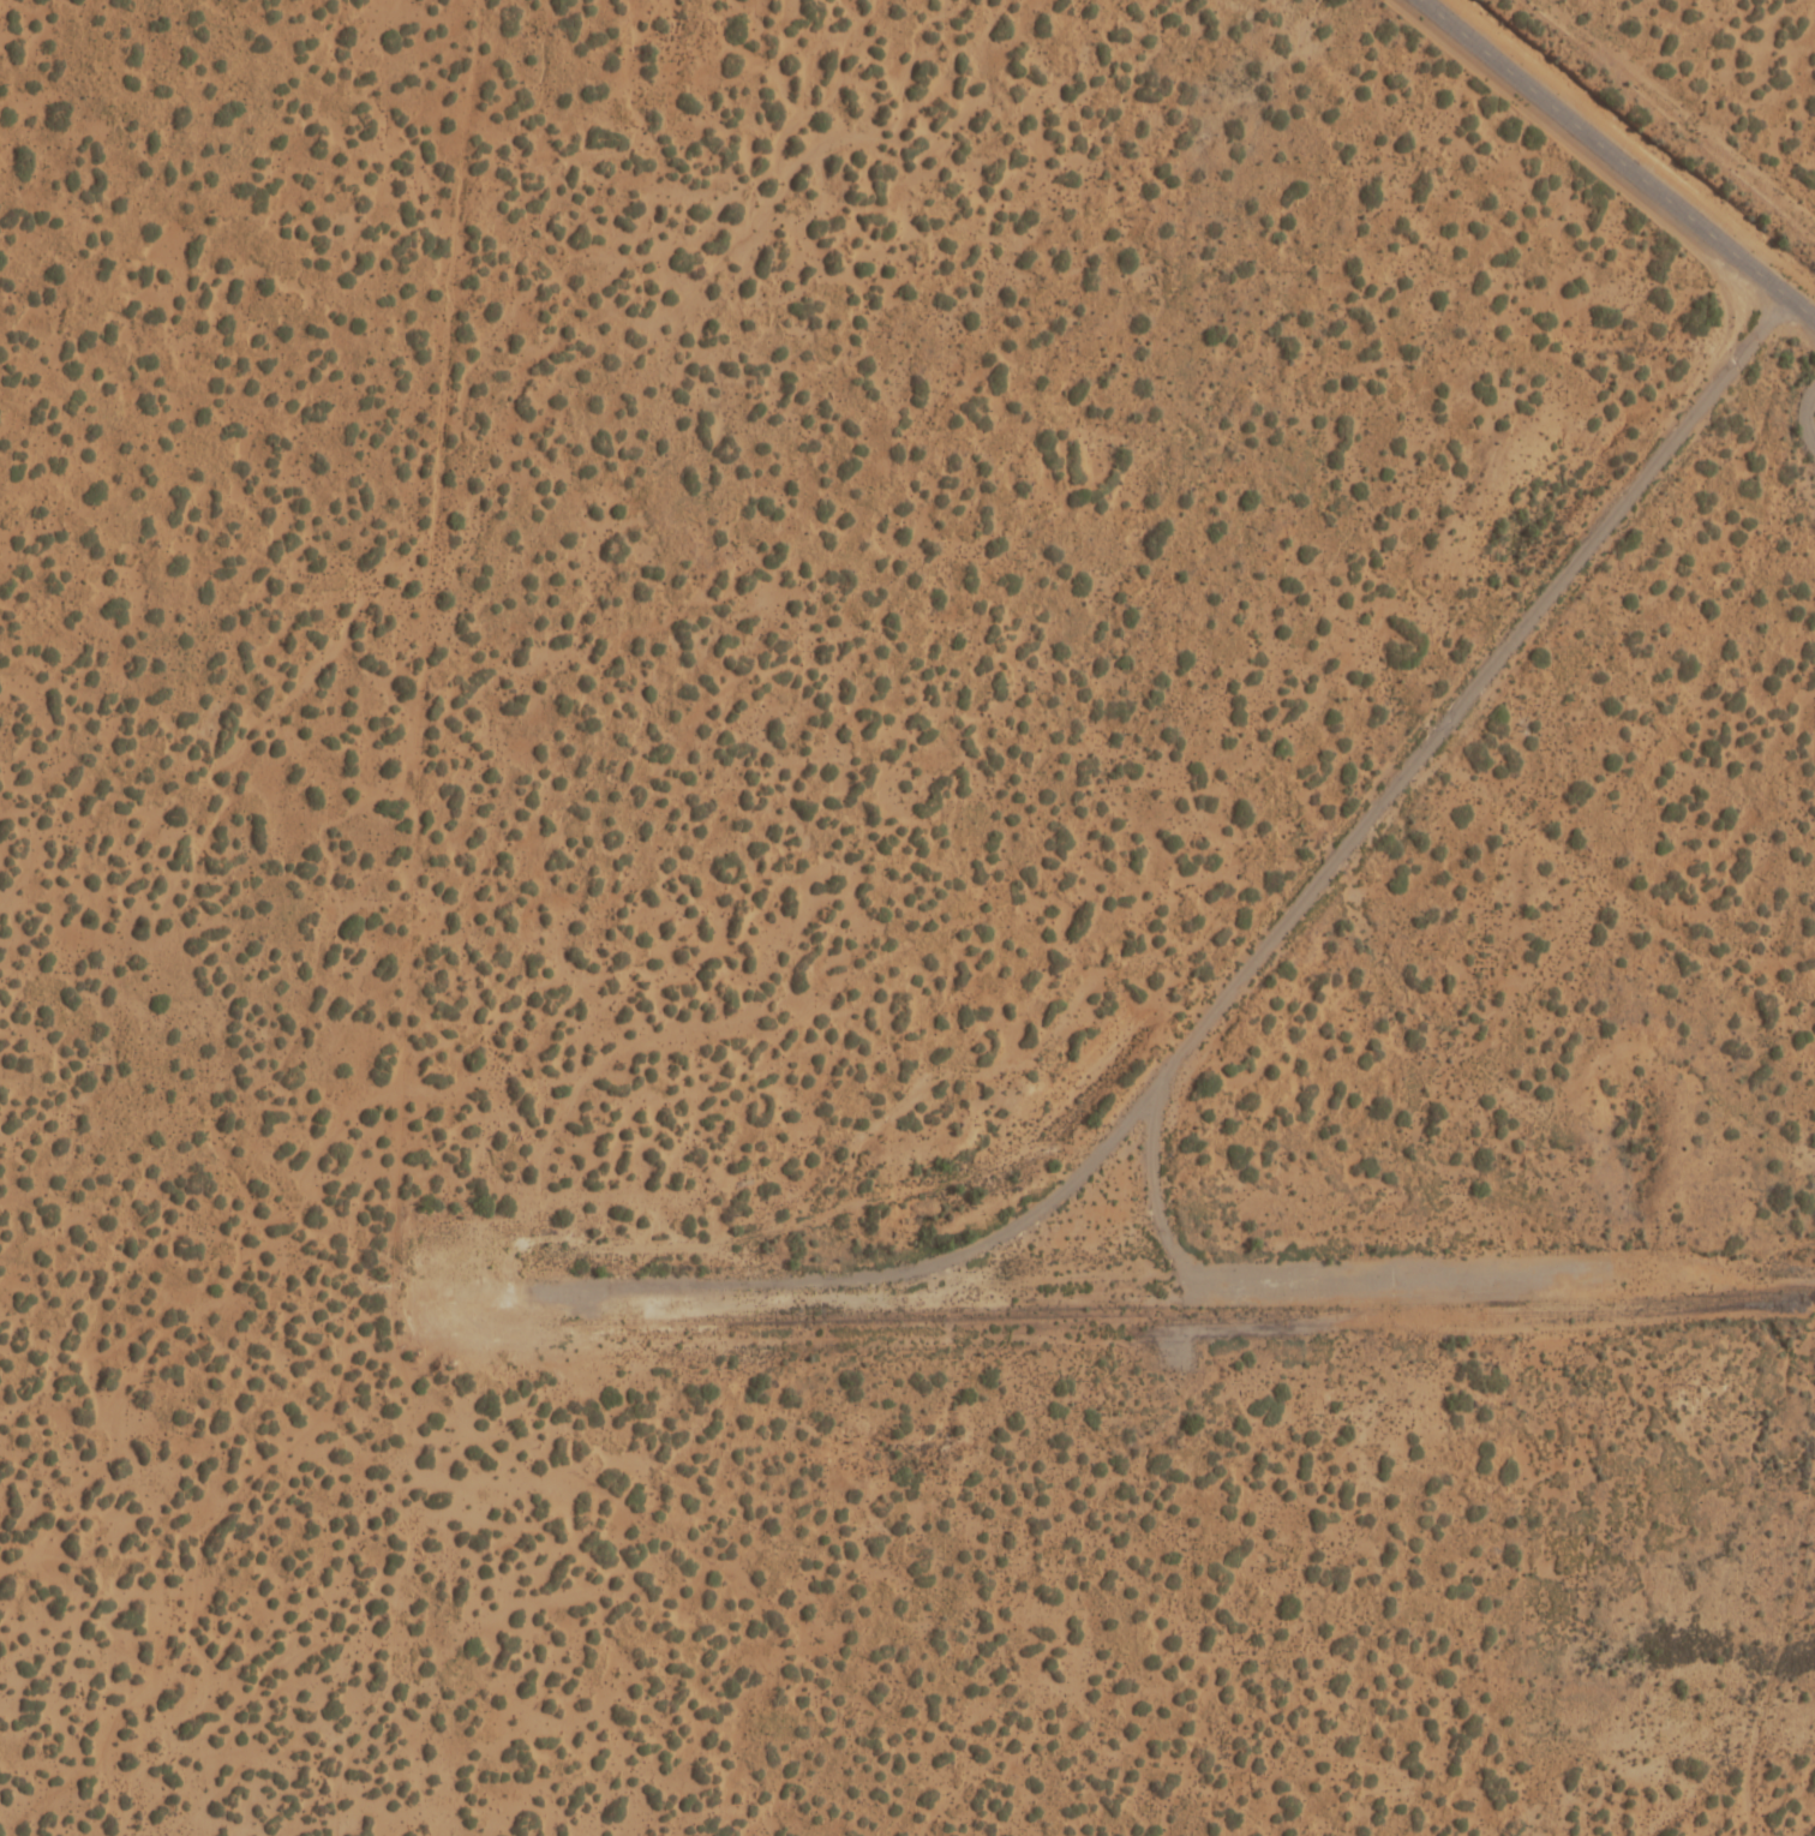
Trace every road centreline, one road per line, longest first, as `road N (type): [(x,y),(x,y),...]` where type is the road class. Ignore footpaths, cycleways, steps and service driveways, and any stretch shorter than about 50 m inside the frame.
road 1 (residential): [(1814,321),(1419,0)]

